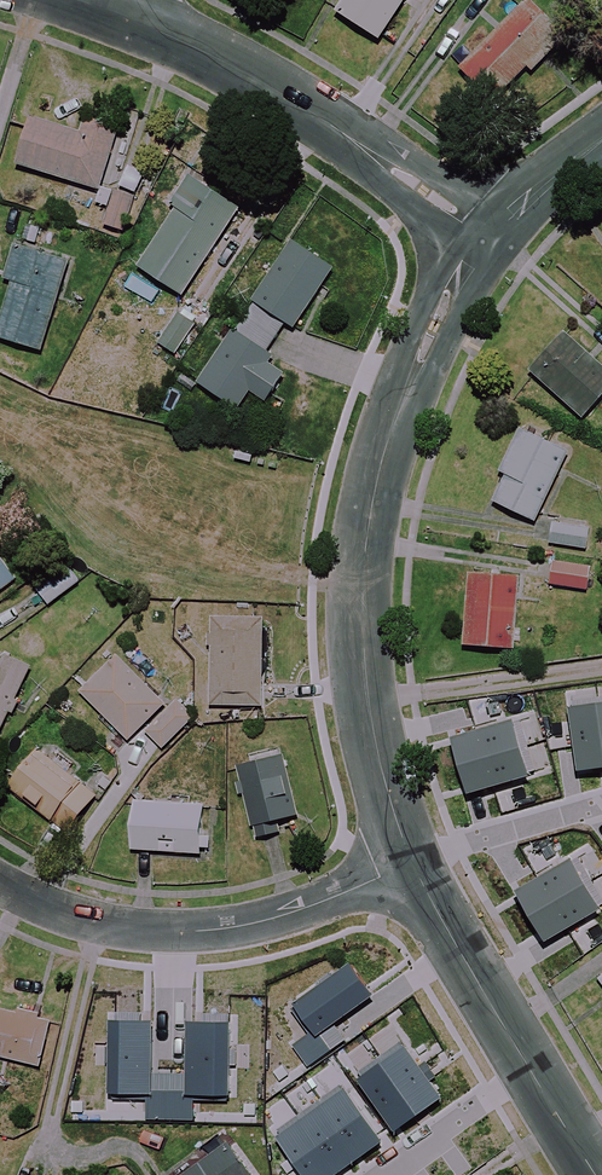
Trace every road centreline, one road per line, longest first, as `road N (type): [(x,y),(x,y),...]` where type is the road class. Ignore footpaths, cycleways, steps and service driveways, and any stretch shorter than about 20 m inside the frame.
road 1 (tertiary): [(411,860),(377,750),(366,680),(366,546),(375,486),(422,352),(486,243)]
road 2 (residential): [(411,860),(238,928),(88,925),(0,885)]
road 3 (residential): [(486,243),(290,100),(124,16)]
road 4 (tertiary): [(597,1174),(411,860)]
road 5 (tertiary): [(486,243),(548,175),(601,136)]

